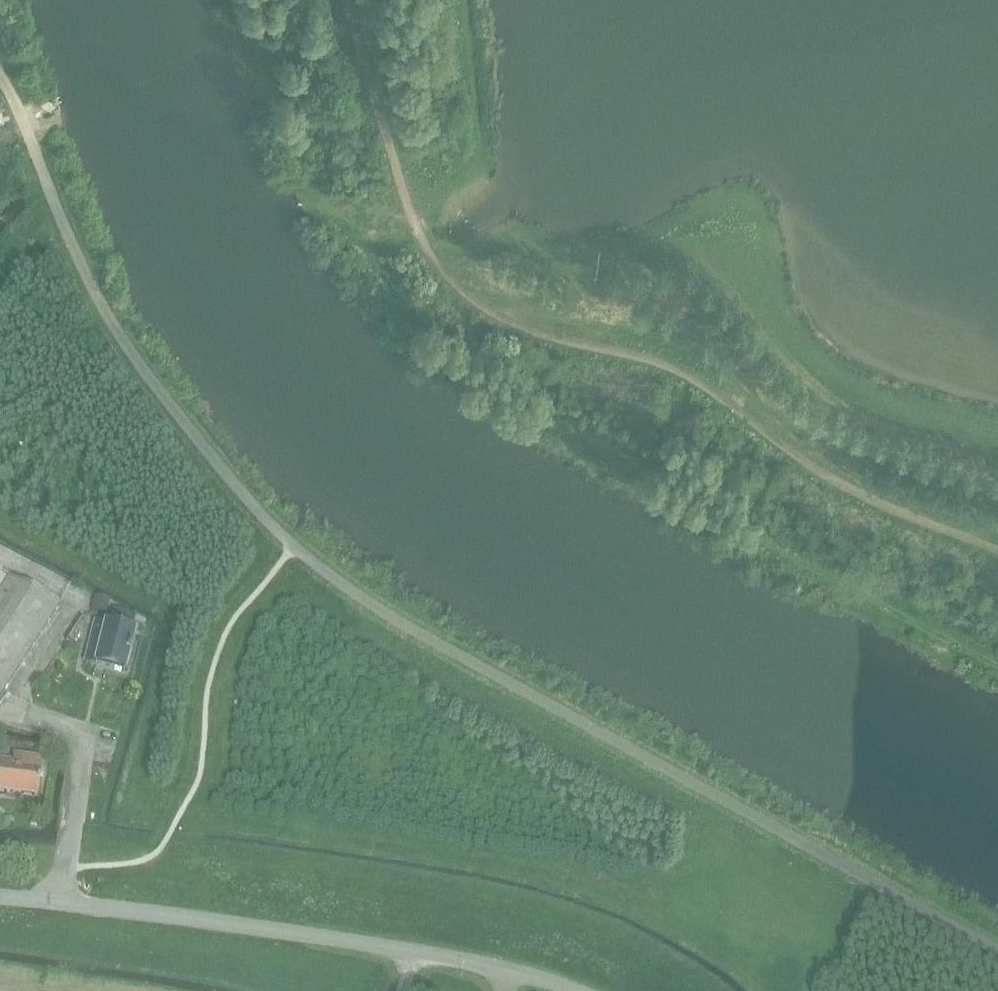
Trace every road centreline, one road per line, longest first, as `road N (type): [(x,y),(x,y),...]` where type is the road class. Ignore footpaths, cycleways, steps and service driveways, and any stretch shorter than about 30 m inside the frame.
road 1 (unclassified): [(573,990),(504,969),(321,937),(0,895)]

